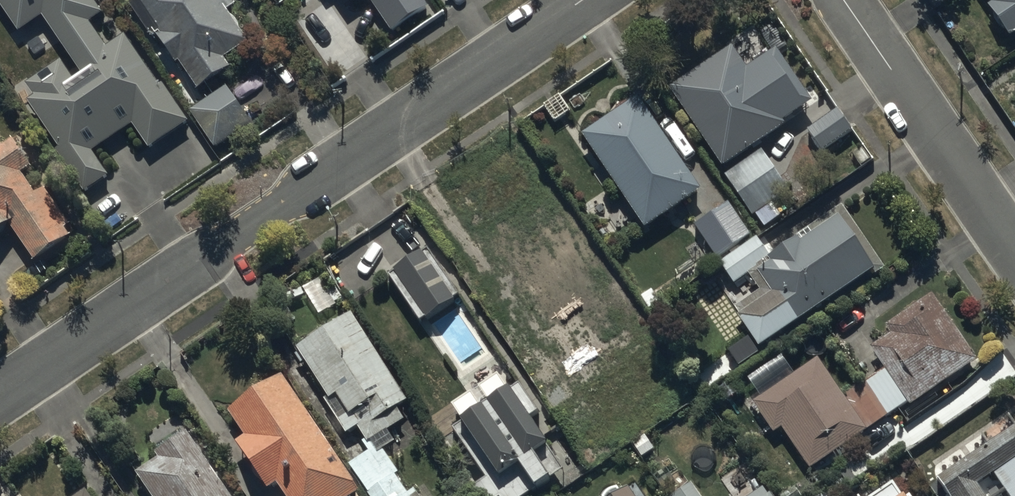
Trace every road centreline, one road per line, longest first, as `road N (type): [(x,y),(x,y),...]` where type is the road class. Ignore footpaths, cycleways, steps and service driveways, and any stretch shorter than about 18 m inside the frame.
road 1 (residential): [(0,397),(585,0)]
road 2 (residential): [(843,0),(1014,251)]

